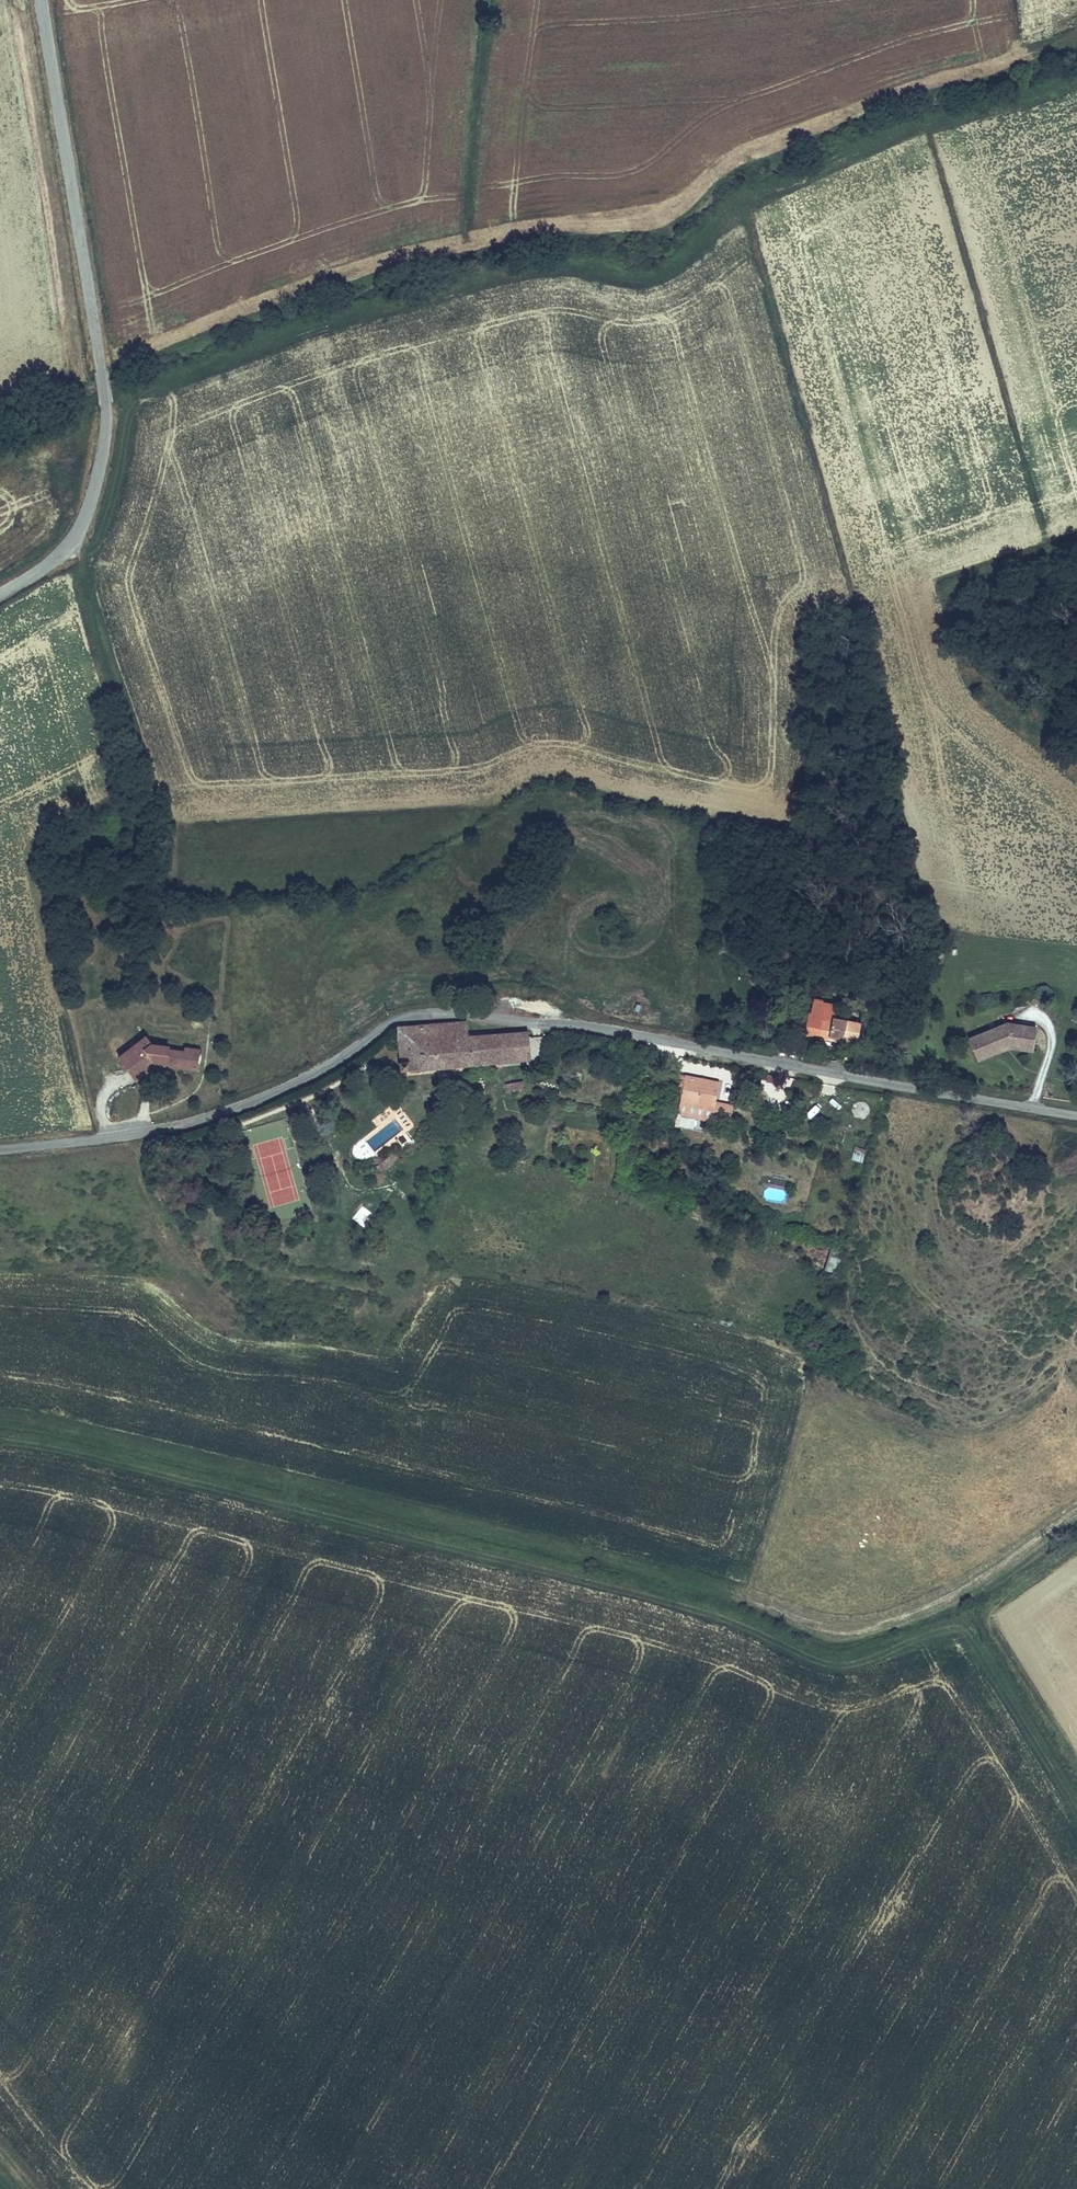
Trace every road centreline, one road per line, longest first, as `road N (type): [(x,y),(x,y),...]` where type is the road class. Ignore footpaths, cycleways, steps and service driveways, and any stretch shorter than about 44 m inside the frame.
road 1 (unclassified): [(0,1149),(195,1122),(316,1072),(388,1024),(439,1013),(567,1024),(1076,1115)]
road 2 (tertiary): [(0,593),(65,549),(82,527),(109,415),(41,0)]

